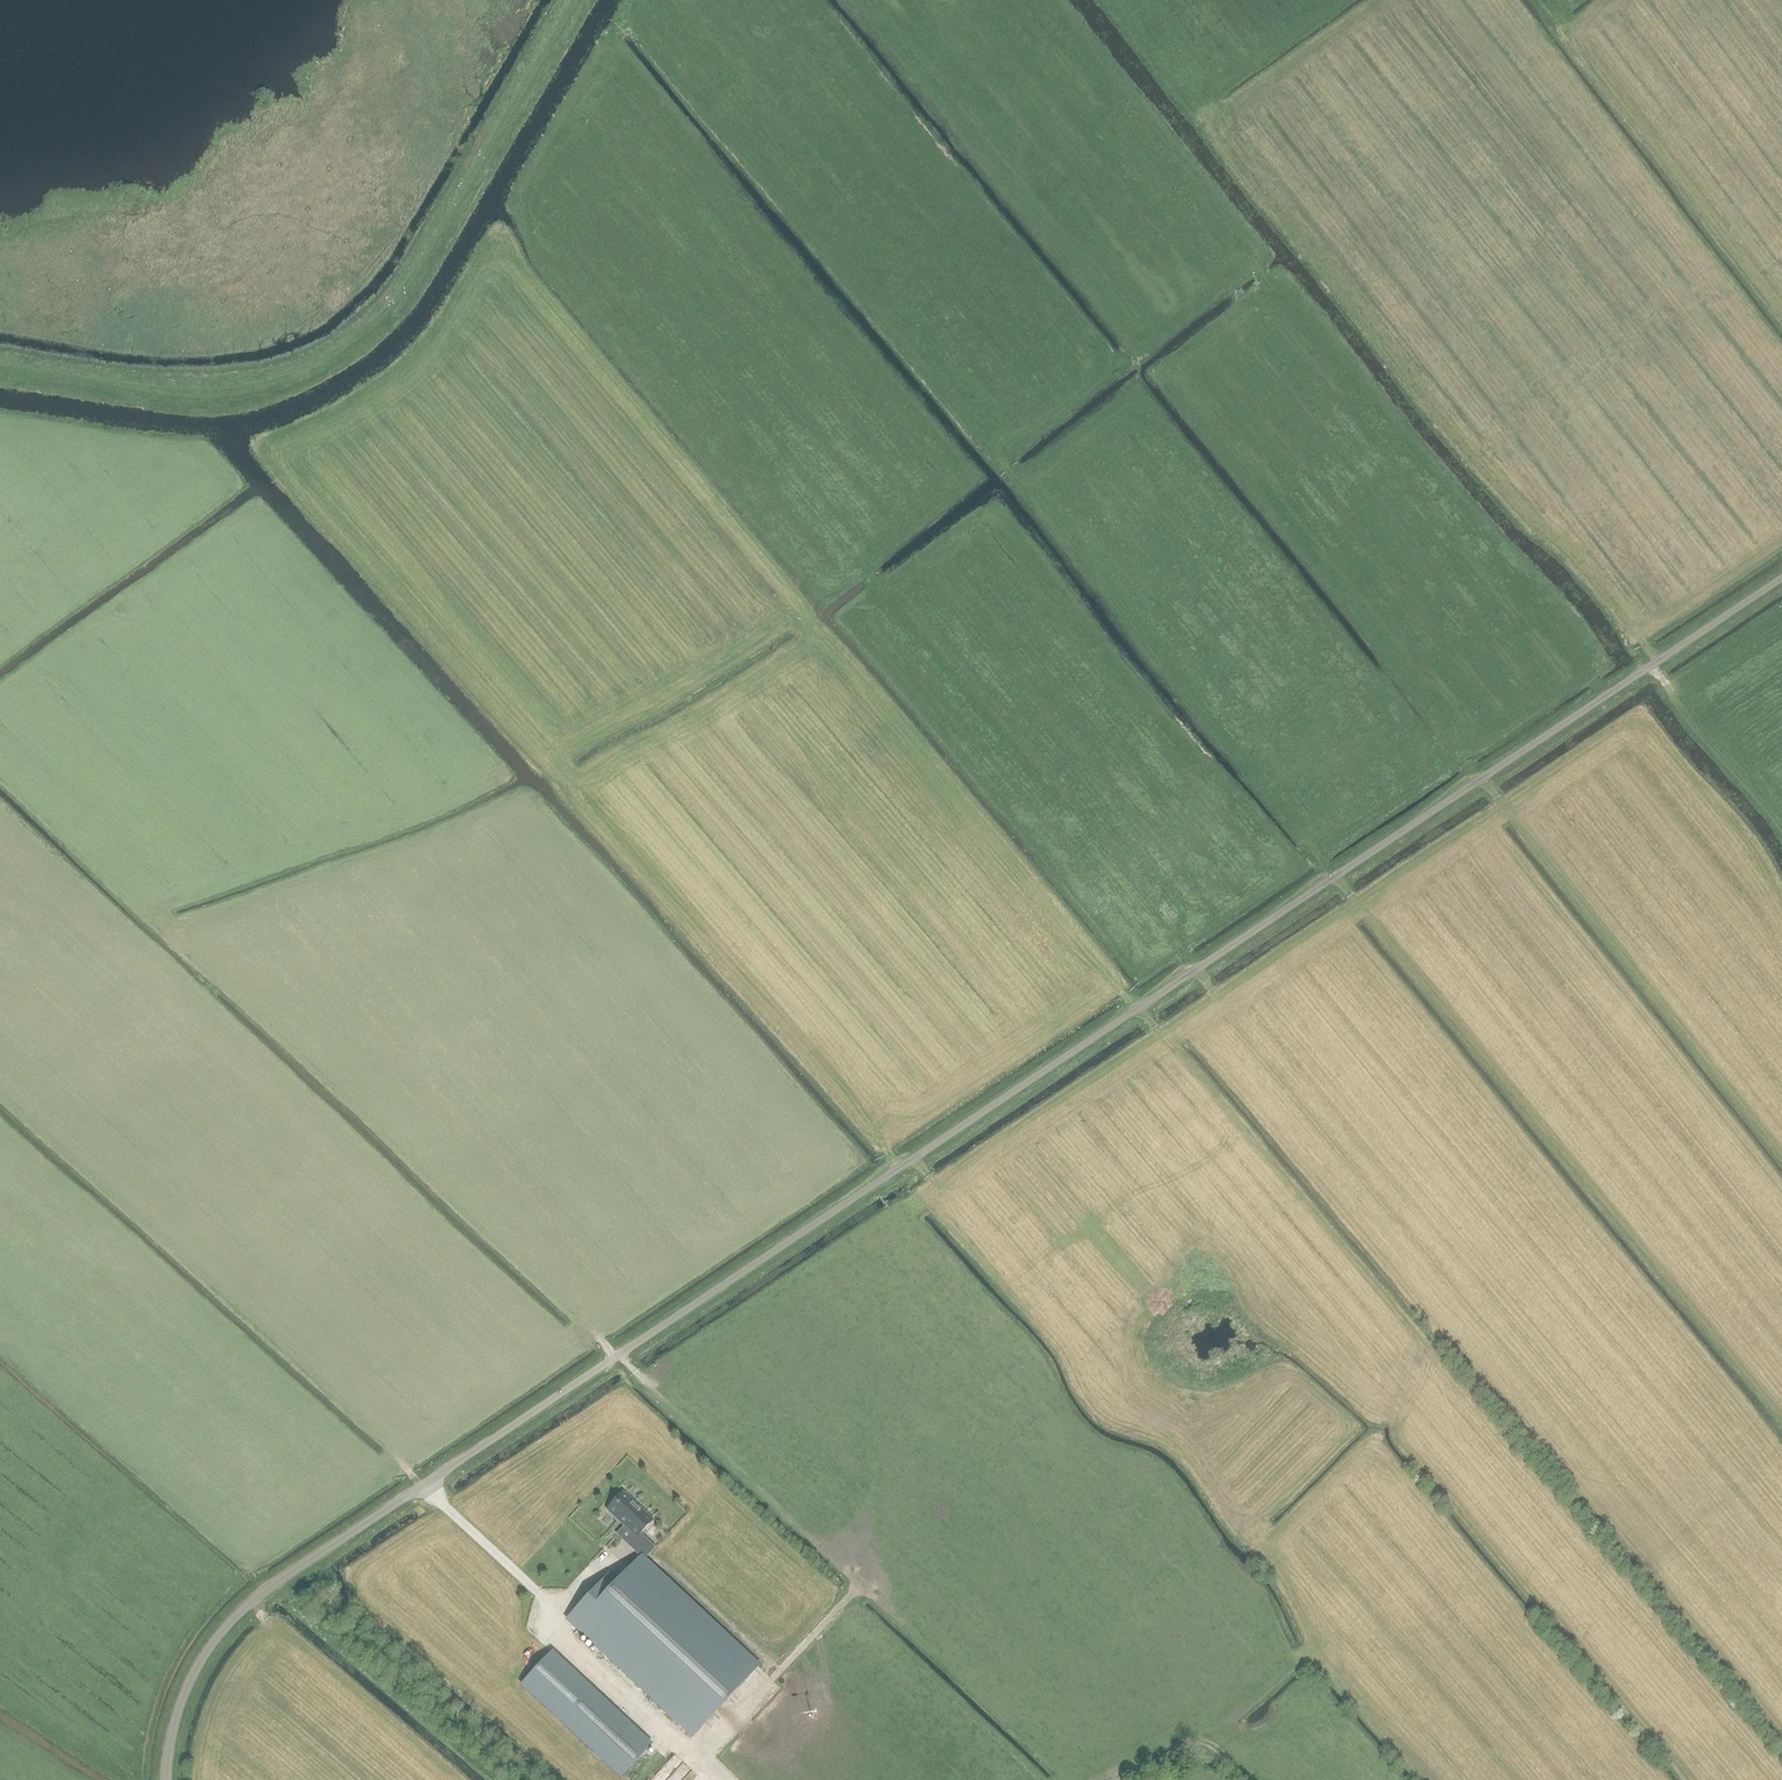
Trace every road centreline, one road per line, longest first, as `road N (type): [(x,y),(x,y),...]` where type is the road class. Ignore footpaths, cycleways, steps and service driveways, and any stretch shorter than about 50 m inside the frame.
road 1 (unclassified): [(167,1779),(175,1719),(196,1669),(264,1591),(1781,578)]

